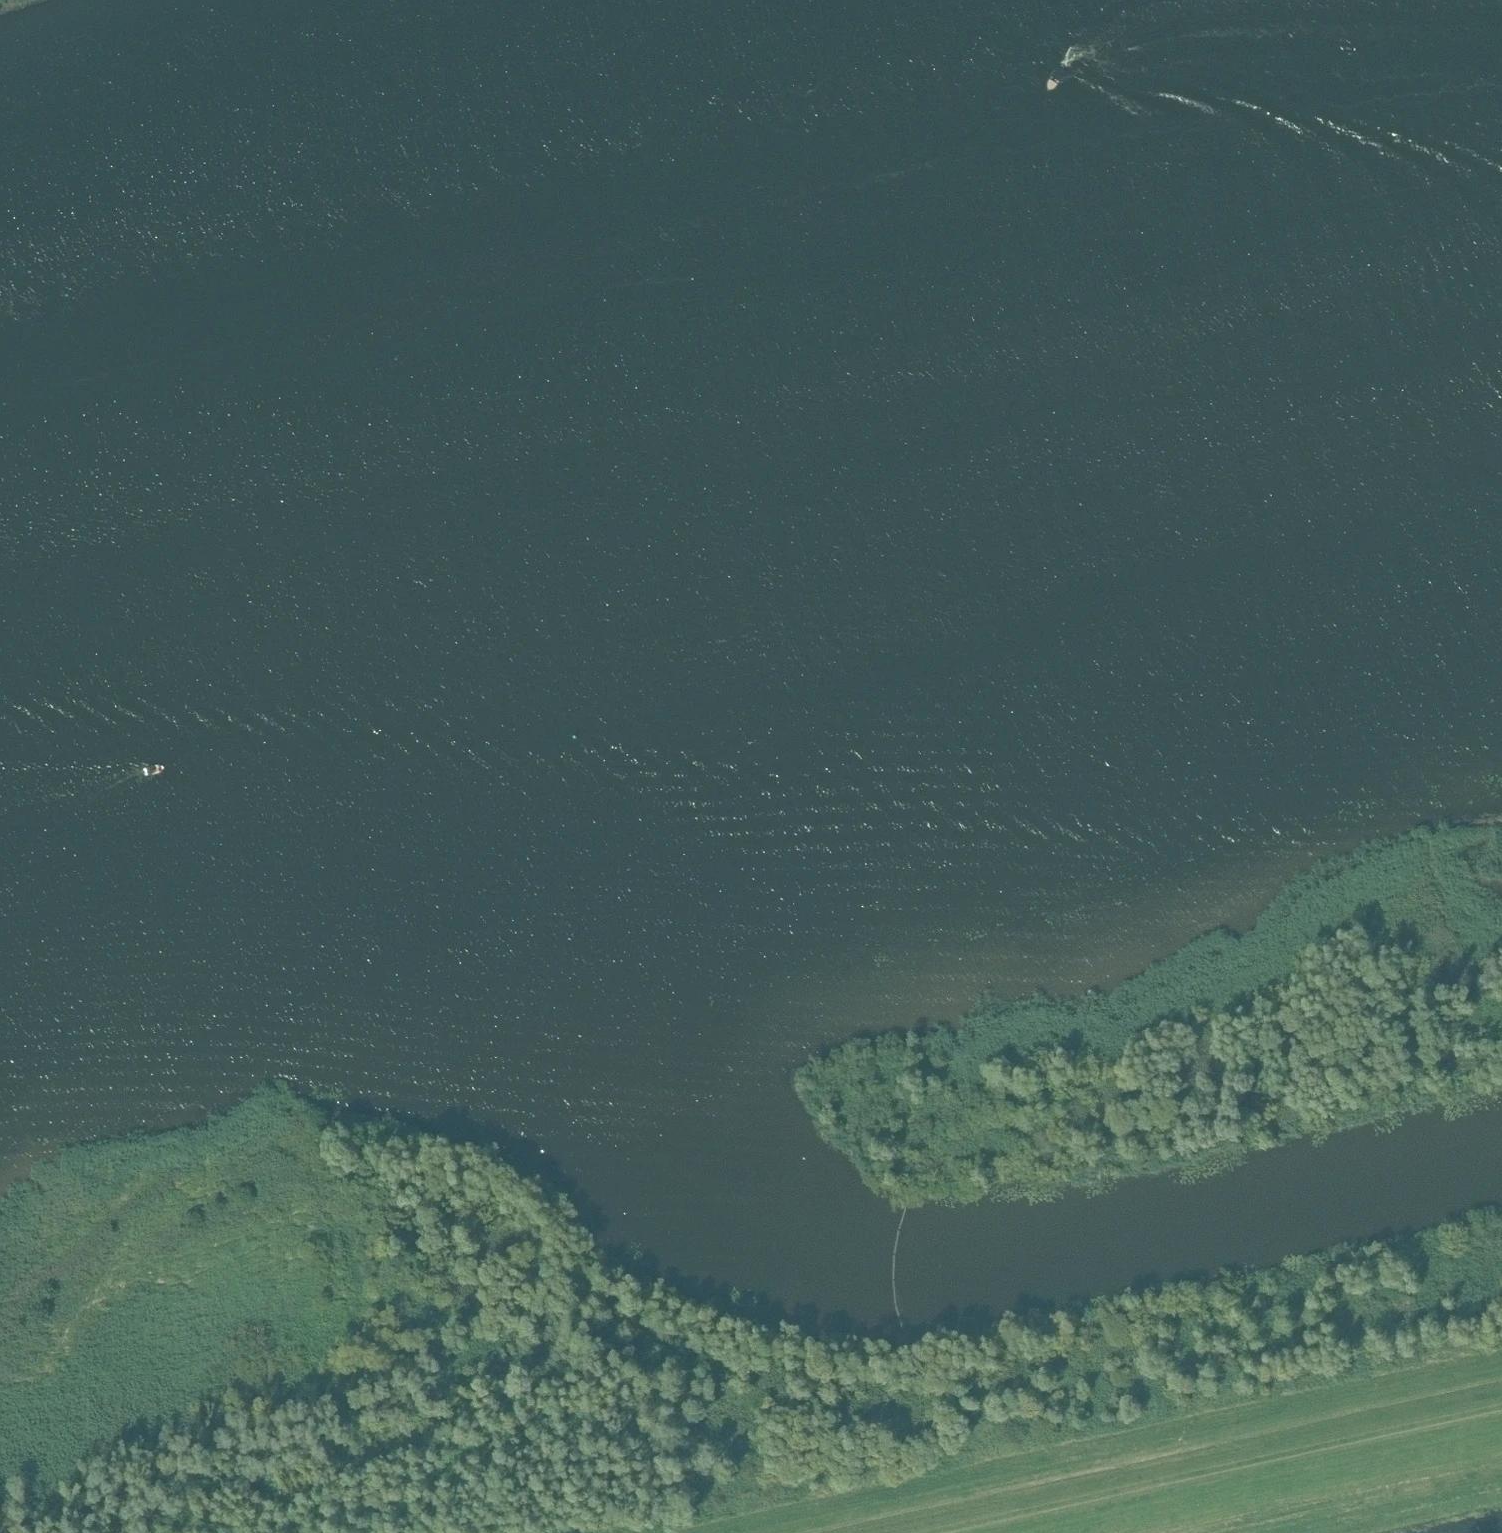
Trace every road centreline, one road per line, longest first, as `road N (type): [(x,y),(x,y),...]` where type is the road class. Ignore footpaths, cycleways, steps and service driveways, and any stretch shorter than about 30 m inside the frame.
road 1 (track): [(924,1532),(1501,1406)]

